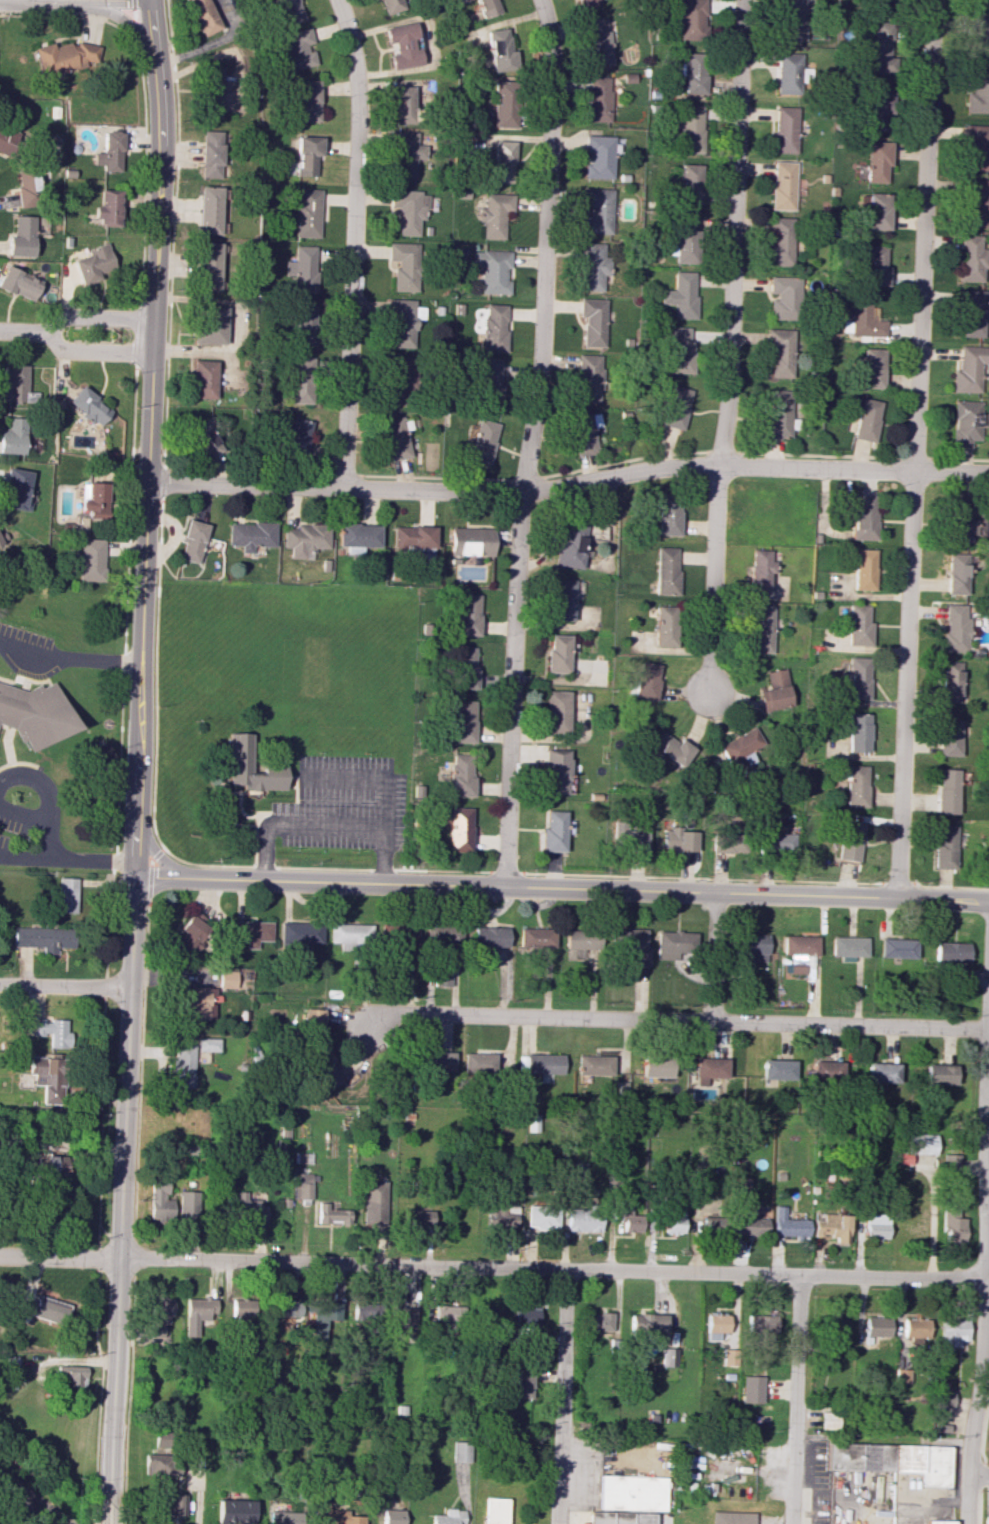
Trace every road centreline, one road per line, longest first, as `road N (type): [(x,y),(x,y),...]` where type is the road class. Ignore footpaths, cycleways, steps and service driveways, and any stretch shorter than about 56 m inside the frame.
road 1 (tertiary): [(106,1501),(160,138),(146,0)]
road 2 (residential): [(985,1278),(0,1254)]
road 3 (residential): [(896,897),(931,0)]
road 4 (residential): [(503,887),(518,492),(541,367),(552,89),(541,0)]
road 5 (residential): [(988,902),(135,875)]
road 6 (residential): [(988,472),(679,466),(518,492),(148,482)]
road 7 (residential): [(709,696),(742,0)]
road 8 (residential): [(987,1029),(393,1014),(369,1029)]
road 9 (residential): [(967,1523),(969,1440),(983,1380),(988,989)]
road 10 (residential): [(342,487),(358,102),(336,0)]
road 11 (residential): [(556,1523),(565,1269)]
road 12 (residential): [(789,1523),(799,1275)]
road 13 (residential): [(130,988),(0,985)]
road 14 (residential): [(711,1021),(715,893)]

